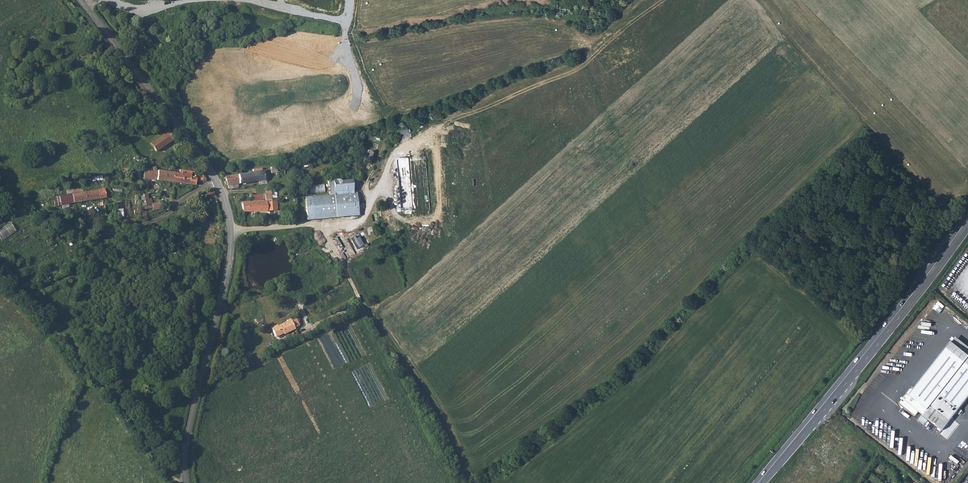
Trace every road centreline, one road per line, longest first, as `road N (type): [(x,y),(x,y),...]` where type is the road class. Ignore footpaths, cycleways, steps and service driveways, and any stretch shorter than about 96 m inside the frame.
road 1 (primary): [(967,225),(760,482)]
road 2 (tertiary): [(185,482),(187,430),(229,258),(230,221),(214,179)]
road 3 (track): [(0,269),(73,345),(176,482)]
road 4 (tertiary): [(214,179),(78,0)]
road 5 (track): [(230,230),(307,225),(333,248),(362,305)]

